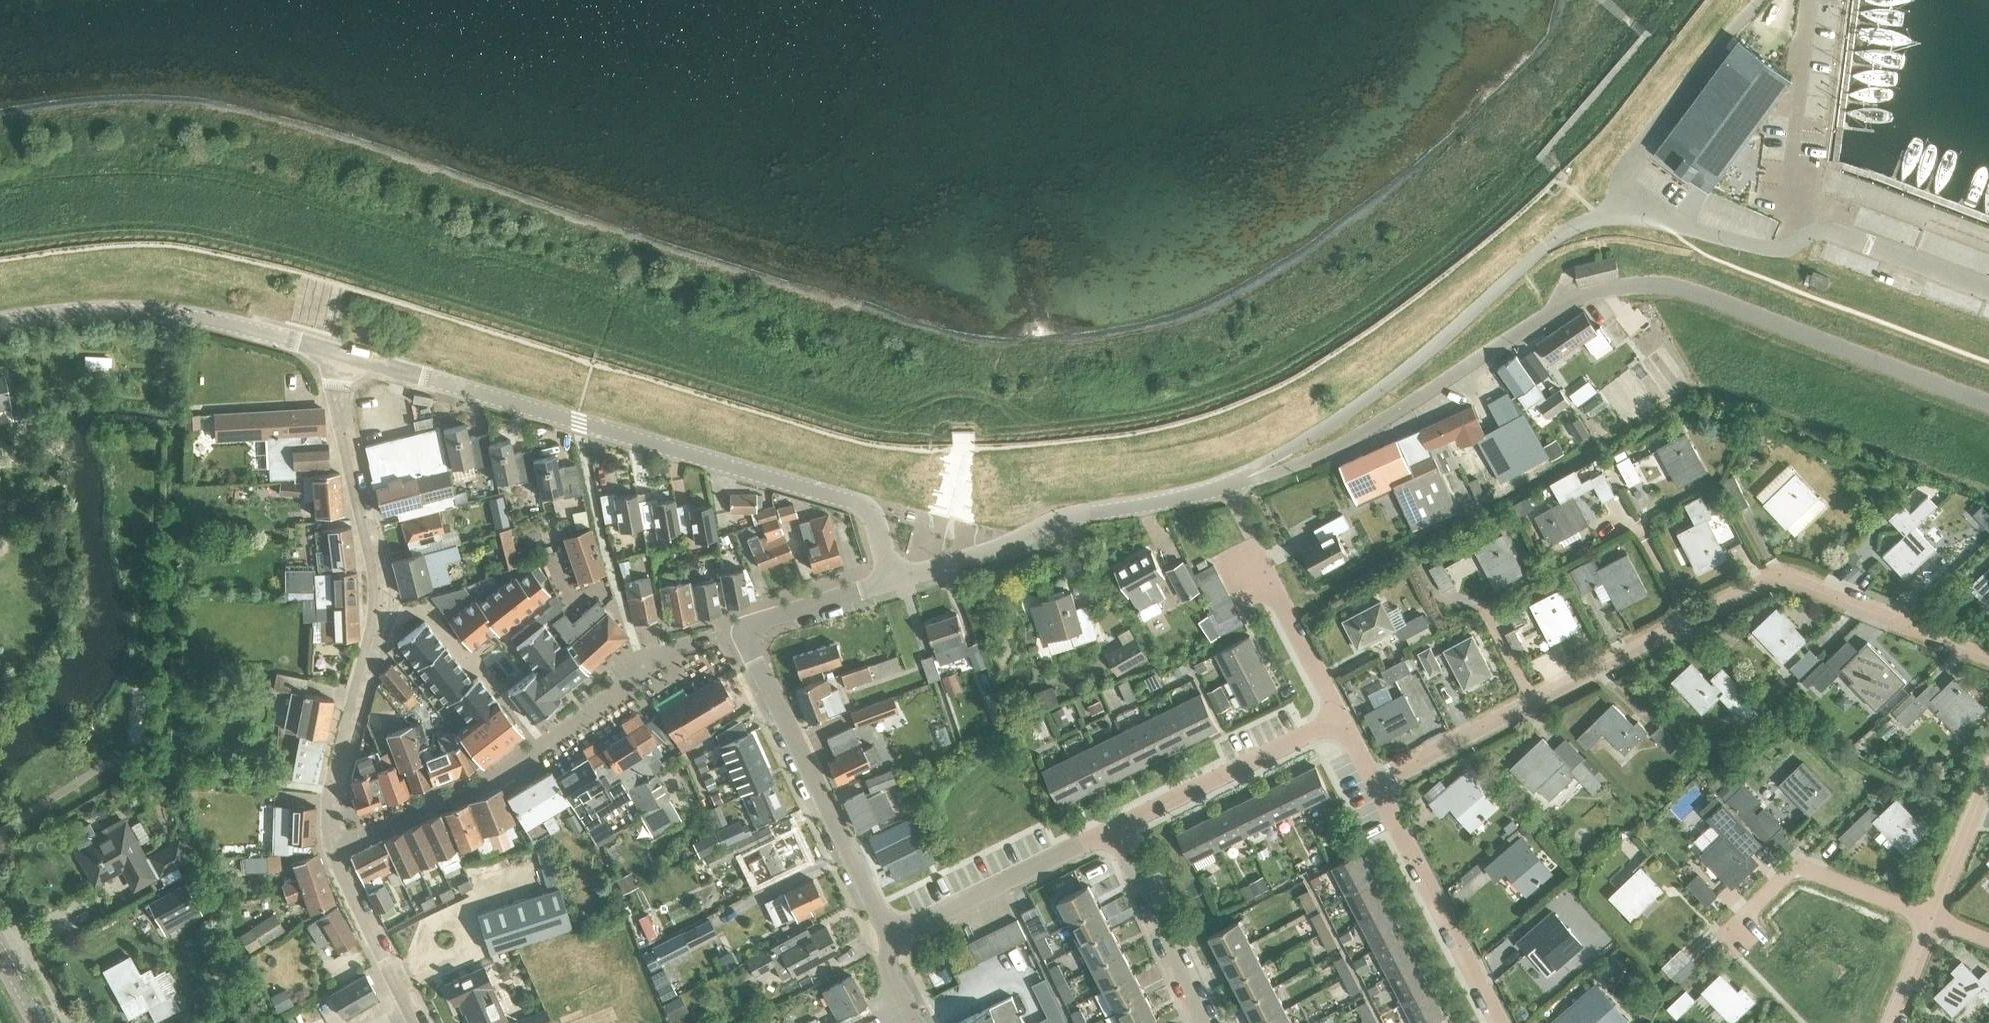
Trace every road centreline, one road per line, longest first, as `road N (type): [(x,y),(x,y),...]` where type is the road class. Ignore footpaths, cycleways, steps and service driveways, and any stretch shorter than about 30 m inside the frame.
road 1 (residential): [(1234,481),(1312,458),(1546,310),(1629,282),(1696,295),(1988,405)]
road 2 (residential): [(1376,783),(1690,623),(1754,580),(1793,577),(1988,655)]
road 3 (residential): [(892,581),(874,524),(851,501),(330,351)]
road 4 (residential): [(330,351),(378,593),(335,773),(330,849)]
road 5 (residential): [(742,627),(640,668),(542,747),(489,778),(330,849)]
road 6 (residential): [(1611,211),(1554,235),(1401,368),(1234,481)]
road 7 (residential): [(1988,295),(1827,234),(1758,251),(1611,211)]
road 8 (residential): [(892,581),(976,558),(1072,515),(1234,481)]
road 9 (residential): [(888,936),(742,627)]
road 10 (residential): [(0,323),(143,310),(203,316),(330,351)]
road 11 (residential): [(1769,991),(1727,925),(1777,875),(1812,867),(1929,918)]
road 12 (residential): [(1500,1022),(1376,783)]
road 13 (residential): [(1111,832),(1340,716)]
road 14 (residential): [(888,936),(1111,832)]
road 15 (residential): [(1196,1022),(1111,832)]
road 16 (residential): [(1340,716),(1251,538)]
road 17 (residential): [(330,849),(418,1022)]
road 18 (residential): [(1929,918),(1988,769)]
road 19 (residential): [(892,581),(742,627)]

